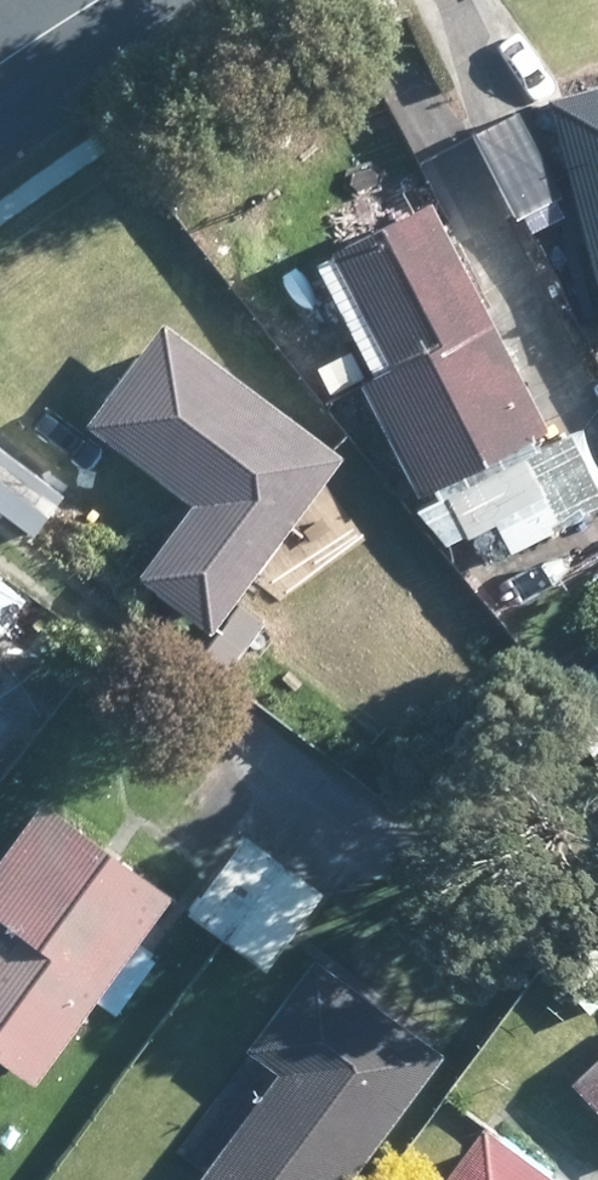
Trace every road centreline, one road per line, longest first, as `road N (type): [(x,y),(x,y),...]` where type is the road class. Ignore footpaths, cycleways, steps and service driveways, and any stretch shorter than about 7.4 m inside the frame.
road 1 (residential): [(0,72),(106,0)]

